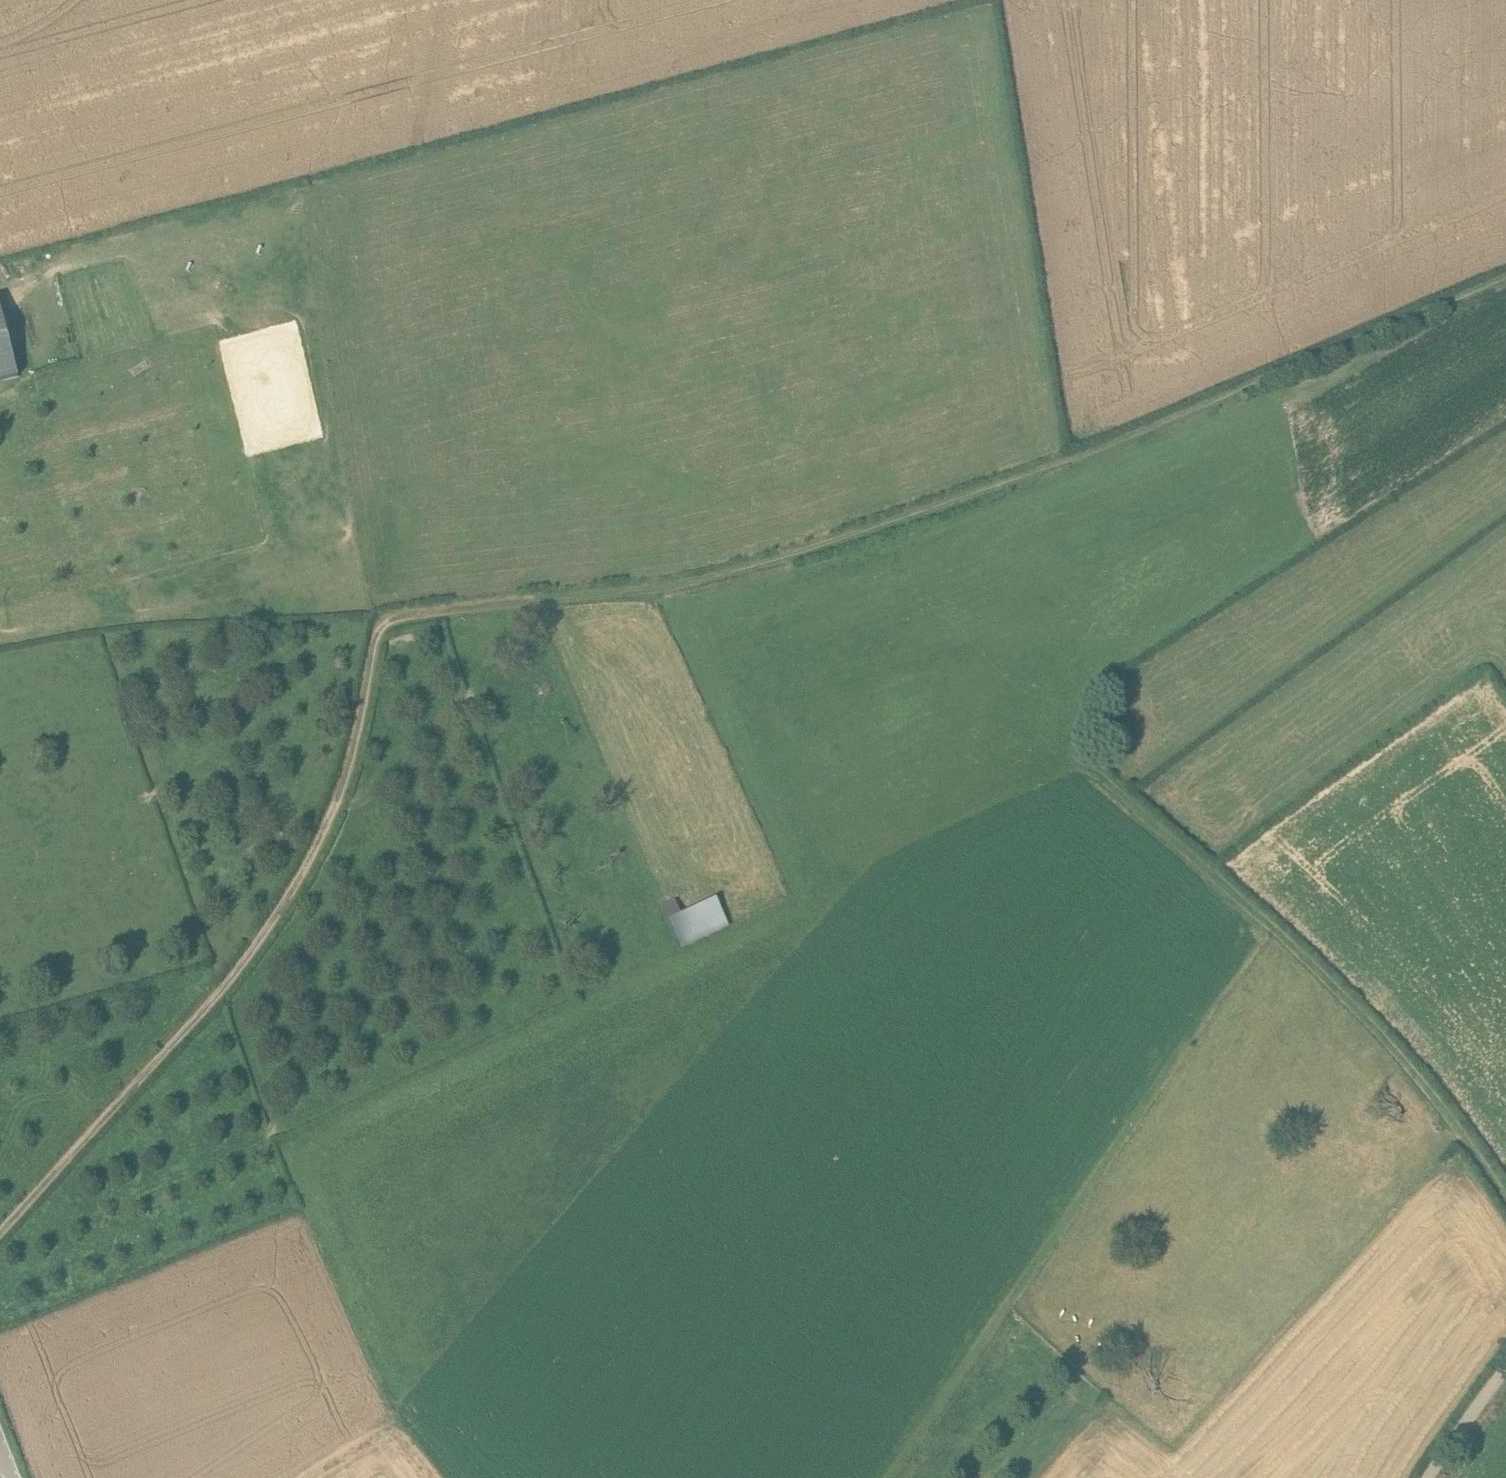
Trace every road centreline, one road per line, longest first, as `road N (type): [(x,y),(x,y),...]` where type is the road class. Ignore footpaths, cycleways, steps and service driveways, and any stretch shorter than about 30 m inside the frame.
road 1 (track): [(0,1232),(204,1008),(288,898),(342,783),(380,629),(398,616),(470,608)]
road 2 (track): [(1505,1201),(1390,1044),(1091,765)]
road 3 (unclassified): [(1426,1477),(1505,1369)]

